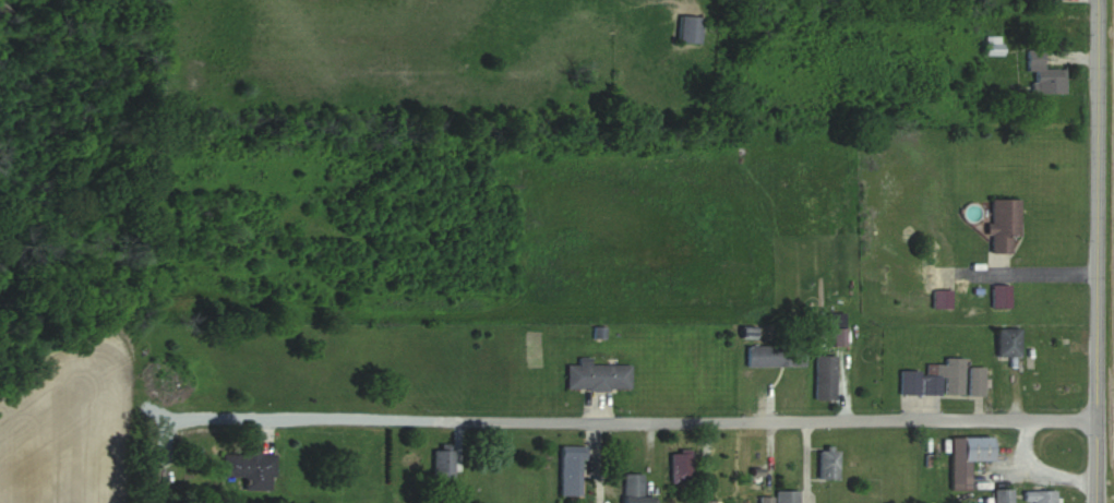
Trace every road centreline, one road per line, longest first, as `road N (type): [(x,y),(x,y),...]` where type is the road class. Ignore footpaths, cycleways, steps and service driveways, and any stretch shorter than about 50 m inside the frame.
road 1 (residential): [(1097,420),(172,418)]
road 2 (tertiary): [(1097,502),(1100,0)]

